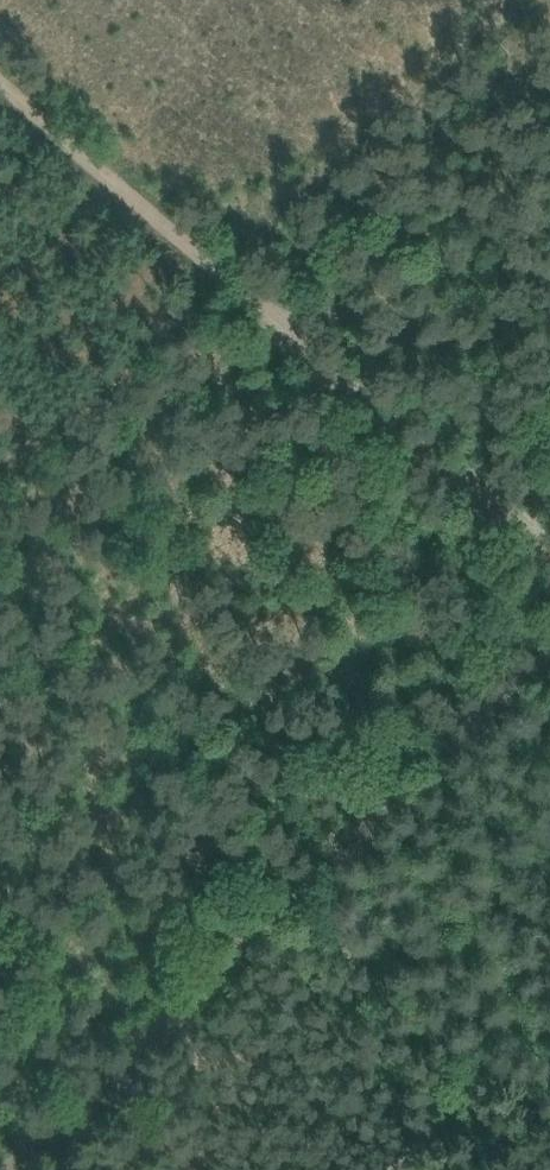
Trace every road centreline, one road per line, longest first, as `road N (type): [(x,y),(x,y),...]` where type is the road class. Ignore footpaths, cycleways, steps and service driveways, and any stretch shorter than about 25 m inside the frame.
road 1 (track): [(2,1169),(549,649)]
road 2 (track): [(549,544),(0,72)]
road 3 (track): [(413,1169),(501,1083),(298,890)]
road 4 (track): [(0,486),(229,272)]

